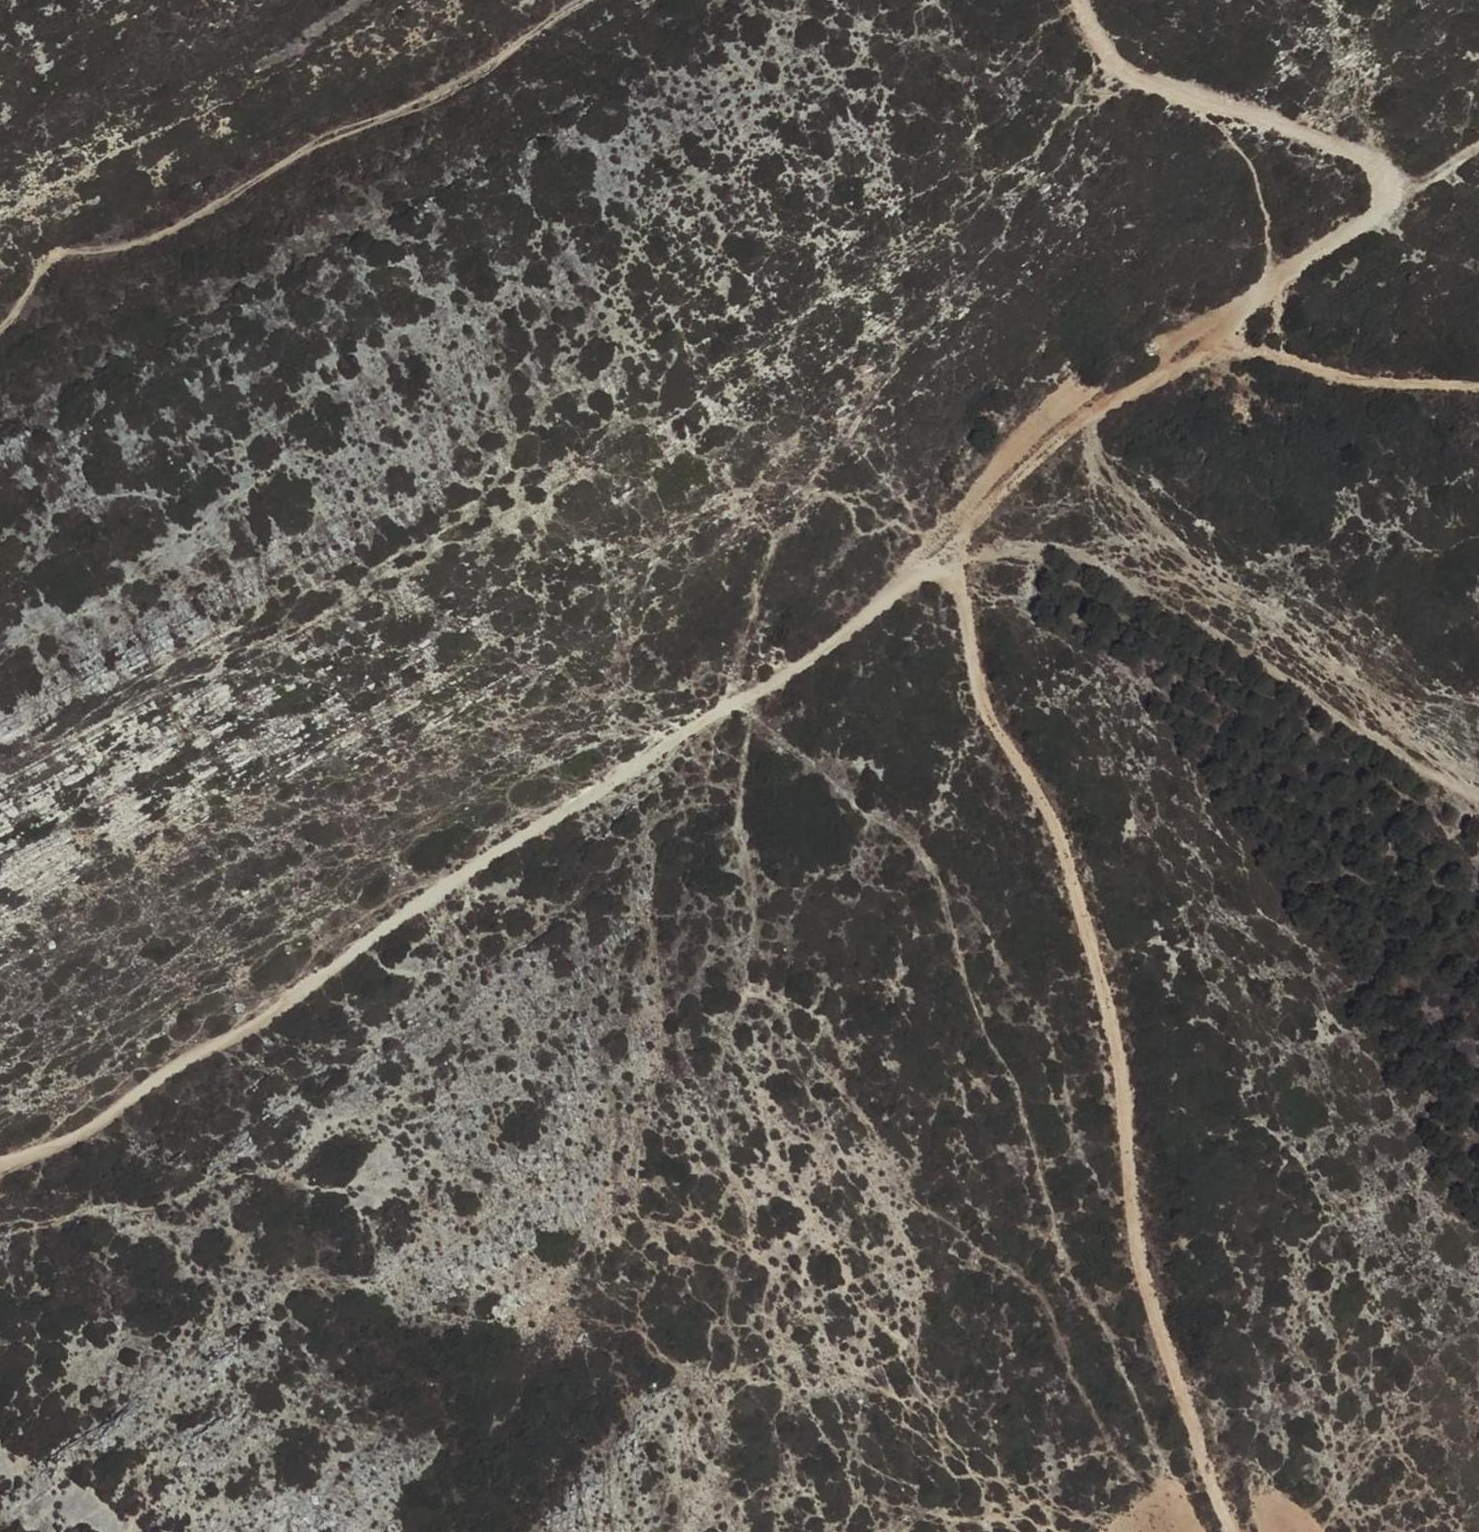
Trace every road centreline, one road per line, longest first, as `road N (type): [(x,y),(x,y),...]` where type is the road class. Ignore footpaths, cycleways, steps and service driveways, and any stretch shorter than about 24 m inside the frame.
road 1 (track): [(0,1154),(78,1134),(154,1082),(229,1046),(508,844),(826,659),(900,595),(961,565),(978,603),(987,686),(1039,761),(1093,923),(1134,1150),(1136,1258),(1200,1466),(1235,1531)]
road 2 (track): [(961,565),(1034,446),(1095,402),(1247,334),(1274,283),(1378,215),(1387,178),(1381,161),(1207,120),(1136,78),(1075,0)]

